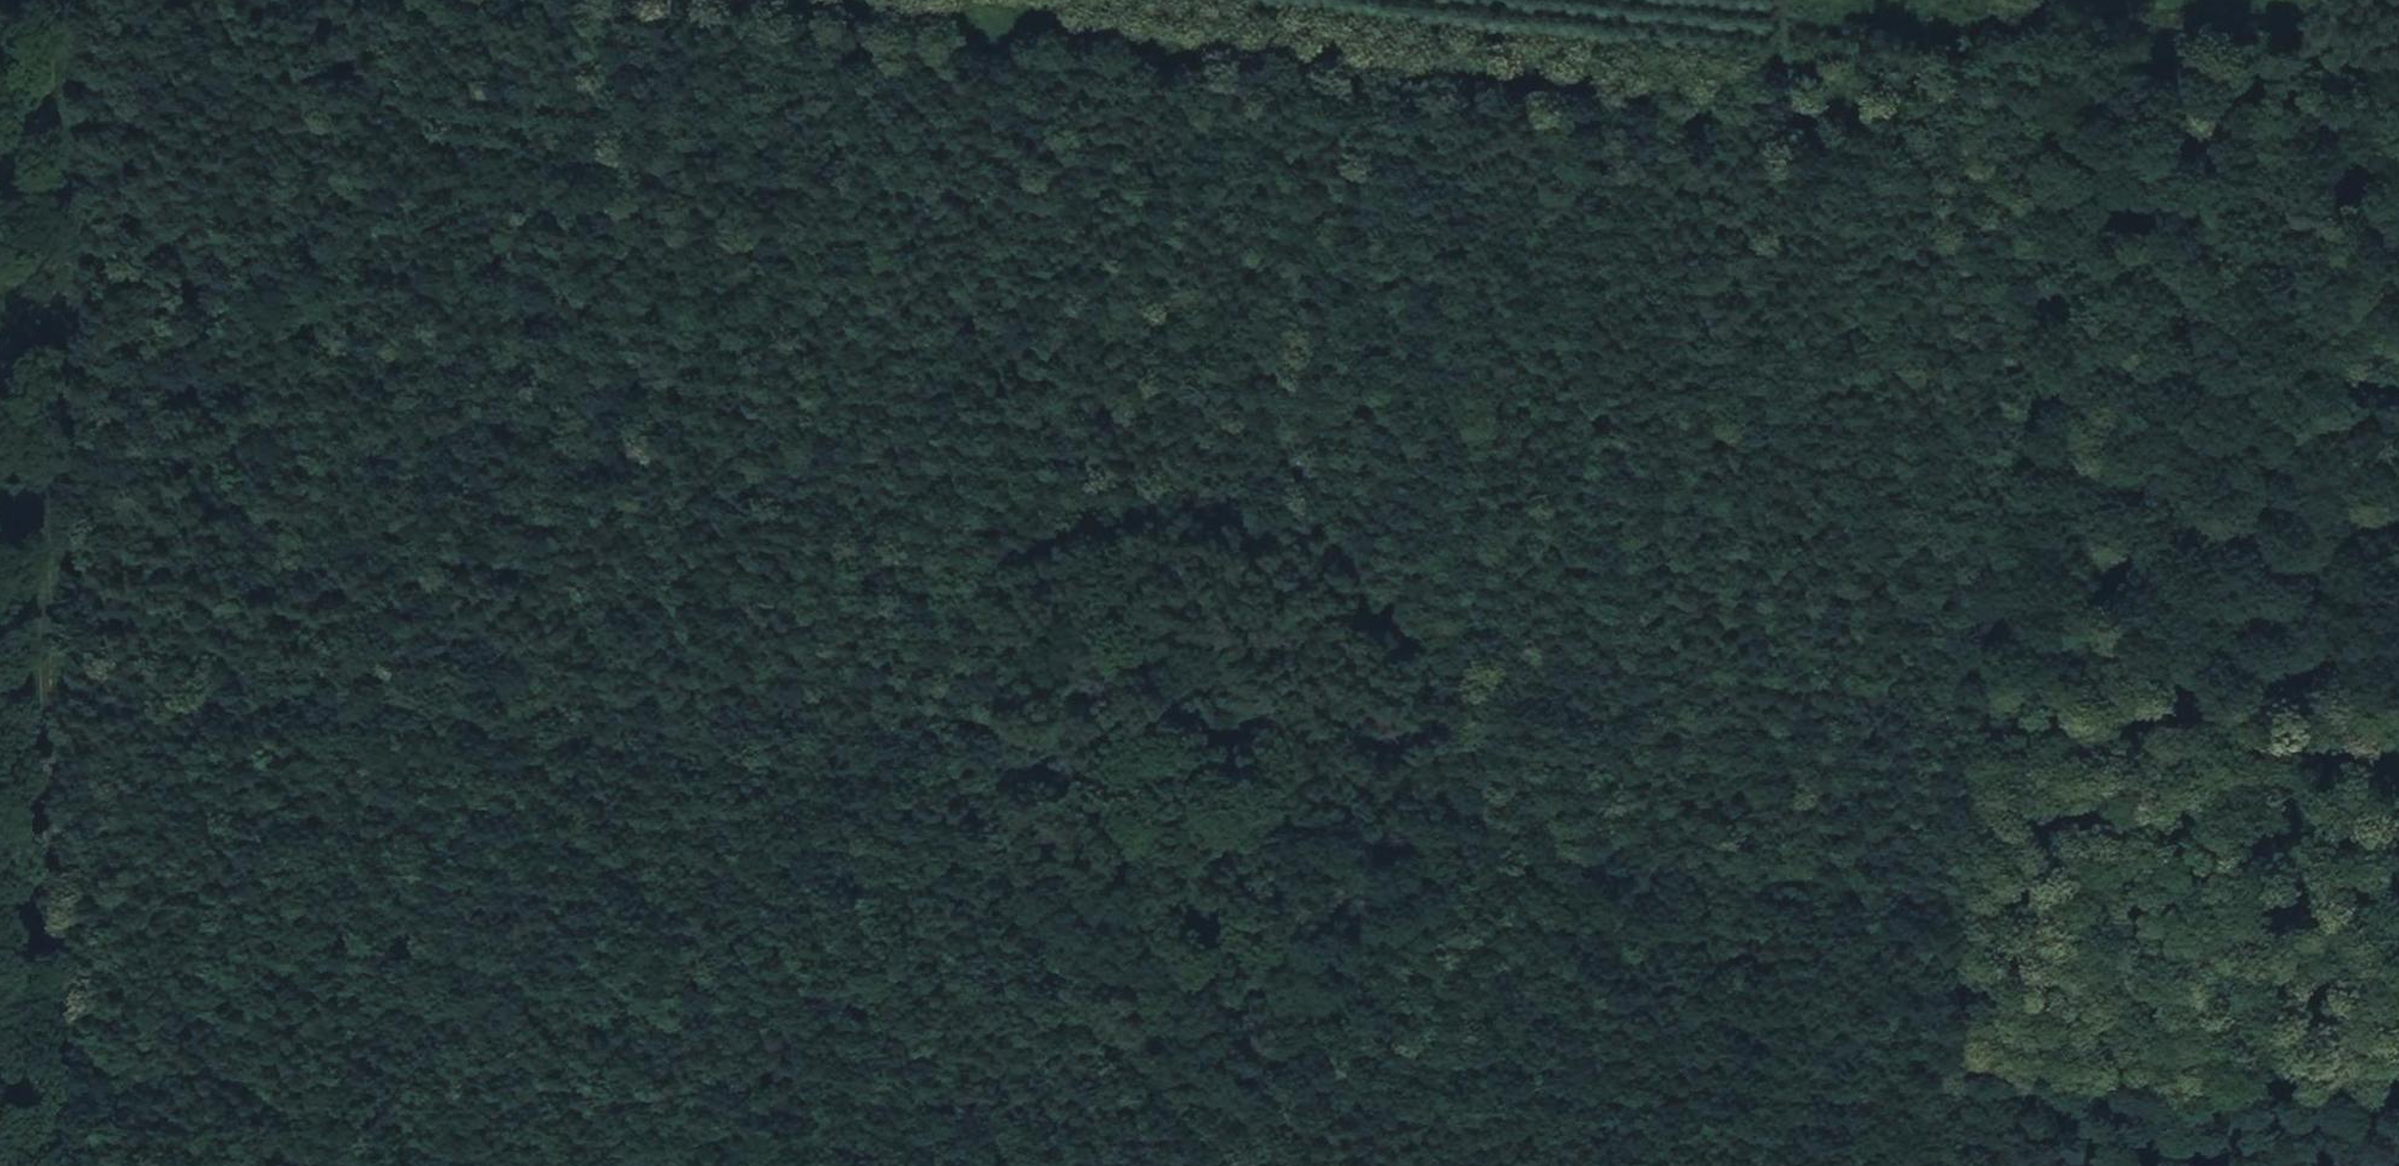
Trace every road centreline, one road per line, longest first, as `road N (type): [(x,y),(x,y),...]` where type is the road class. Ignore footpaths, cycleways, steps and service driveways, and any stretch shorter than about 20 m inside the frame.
road 1 (track): [(1943,1165),(2050,114),(1836,102),(1796,89),(1793,0)]
road 2 (track): [(49,1165),(33,0)]

